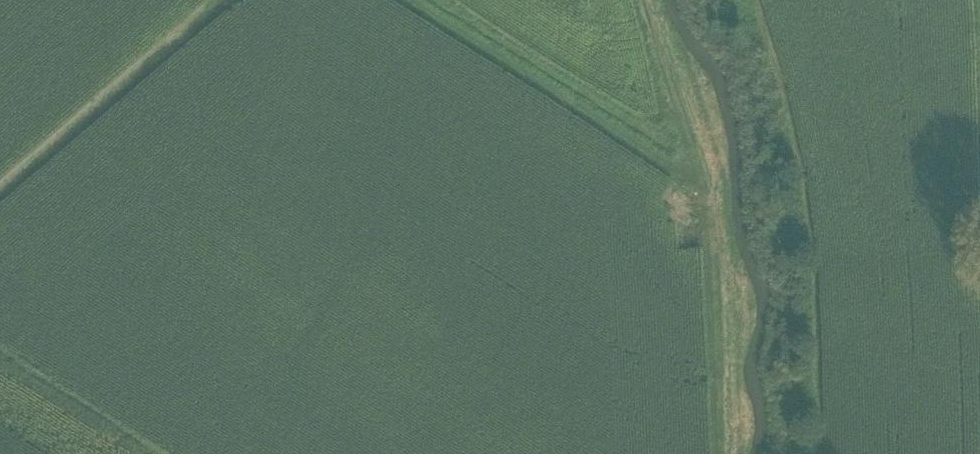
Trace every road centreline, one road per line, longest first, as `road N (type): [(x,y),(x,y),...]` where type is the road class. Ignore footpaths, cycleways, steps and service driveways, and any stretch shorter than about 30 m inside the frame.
road 1 (track): [(830,453),(822,197),(764,0)]

